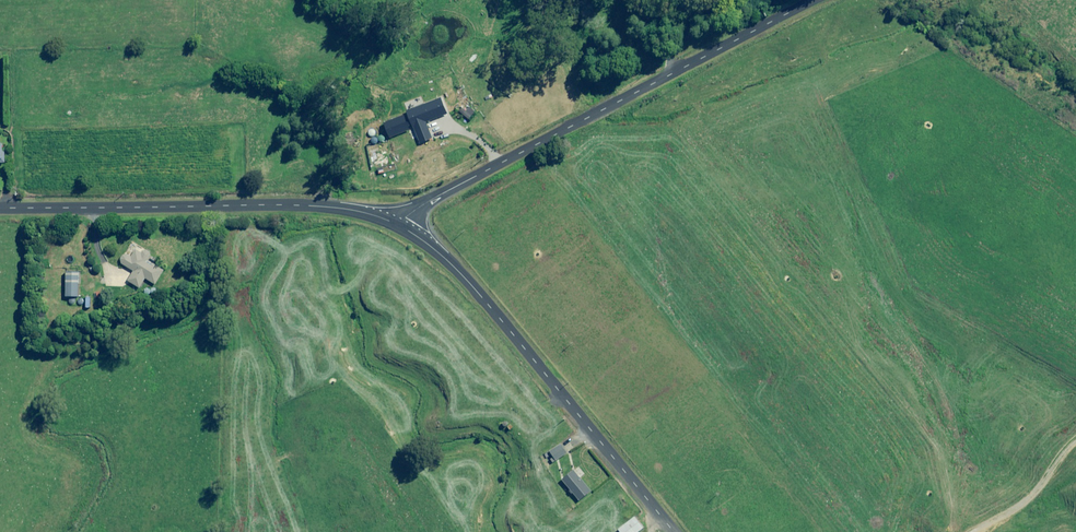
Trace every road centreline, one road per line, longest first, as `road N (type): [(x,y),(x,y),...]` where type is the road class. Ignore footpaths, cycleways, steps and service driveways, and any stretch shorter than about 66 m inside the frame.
road 1 (unclassified): [(400,226),(426,203),(814,0)]
road 2 (tertiary): [(673,531),(464,277),(400,226)]
road 3 (tertiary): [(400,226),(317,206),(0,208)]

